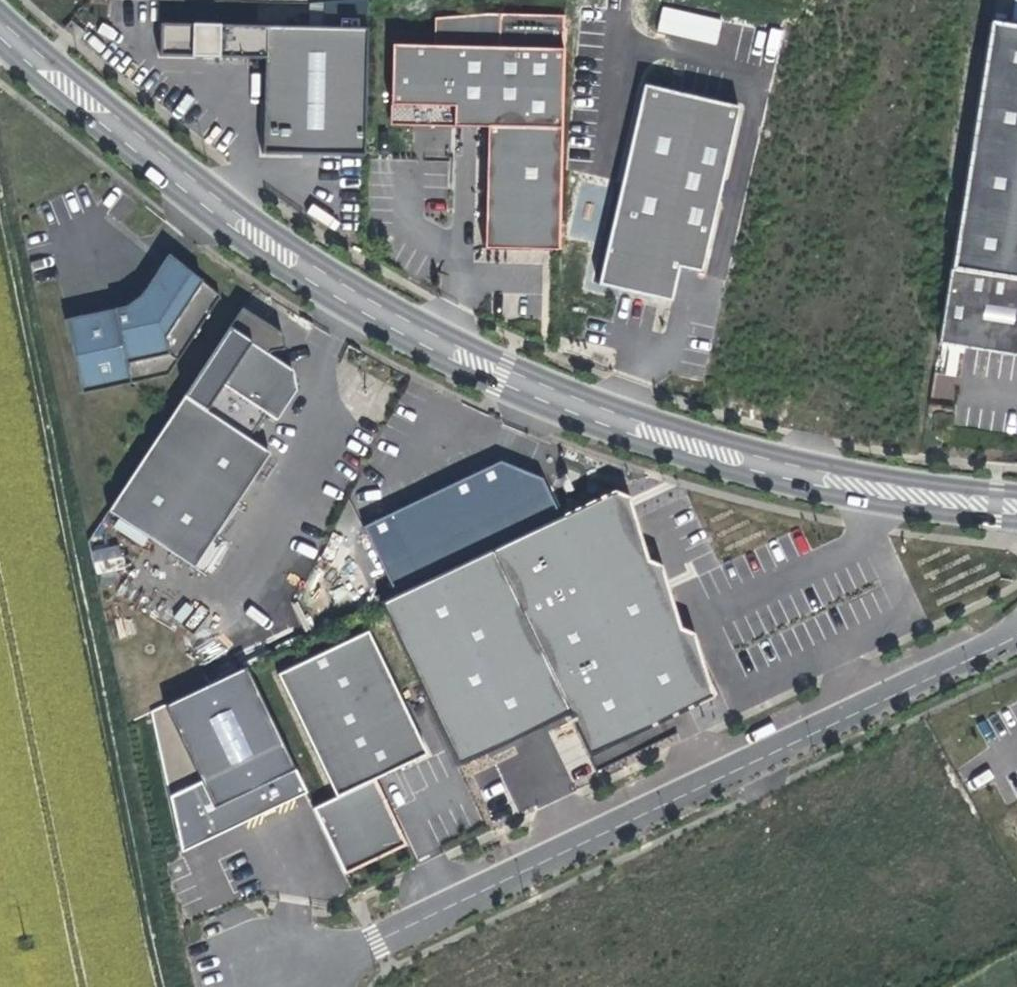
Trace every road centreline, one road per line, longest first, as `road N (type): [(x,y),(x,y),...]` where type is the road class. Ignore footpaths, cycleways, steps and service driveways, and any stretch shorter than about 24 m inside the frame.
road 1 (tertiary): [(1016,507),(793,475),(500,379),(328,287),(0,17)]
road 2 (track): [(177,986),(0,153)]
road 3 (unclassified): [(266,982),(1016,643)]

